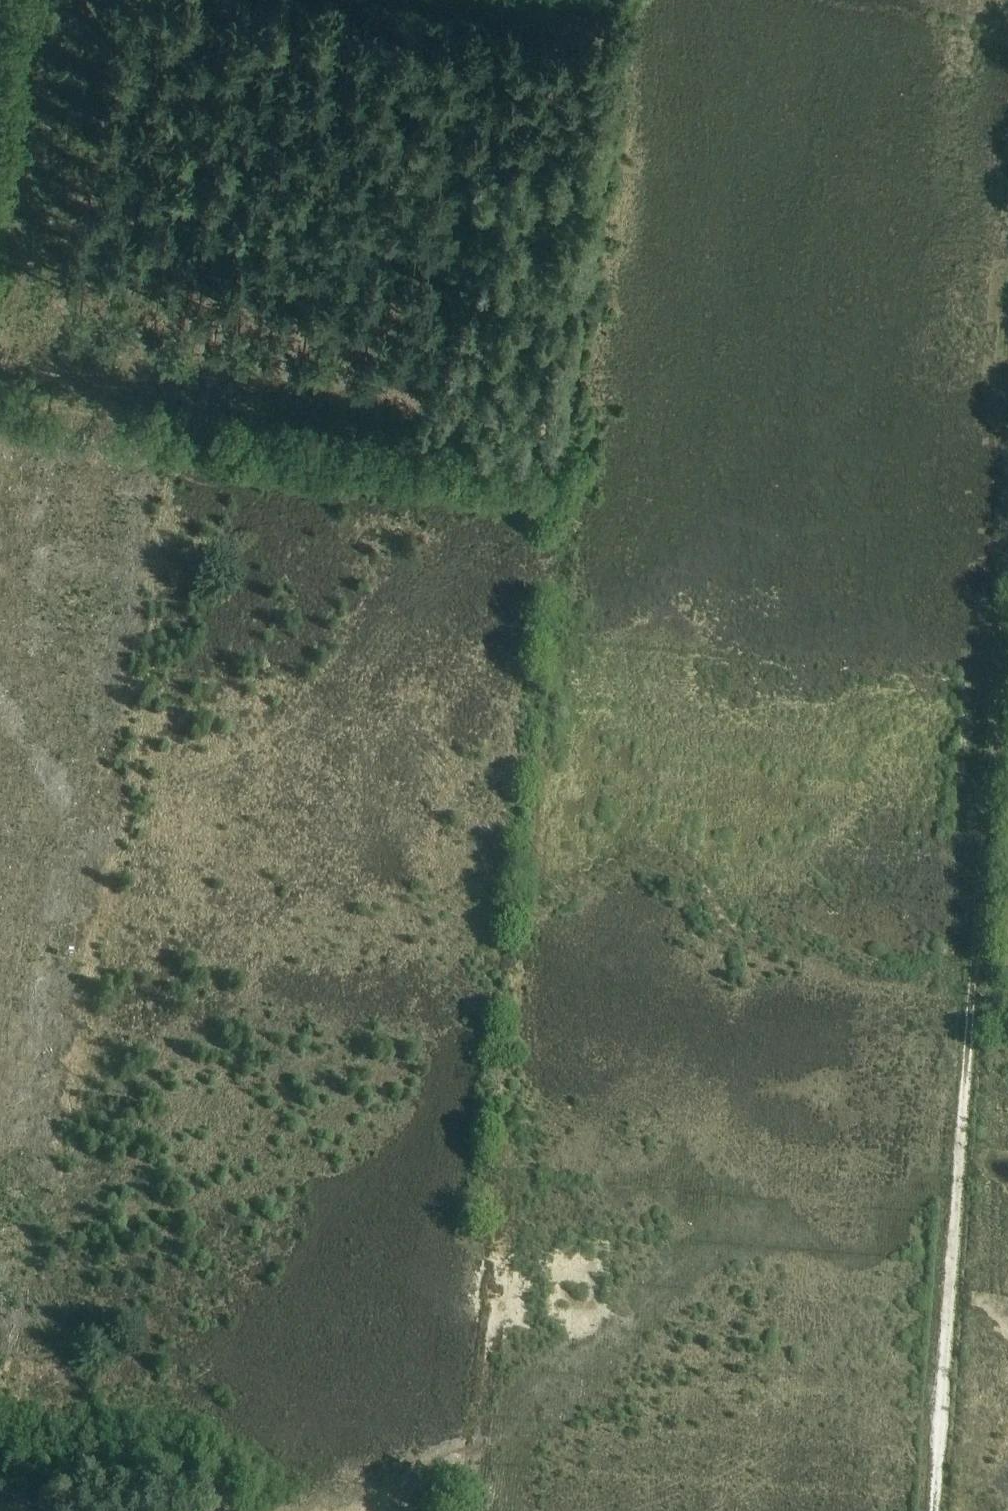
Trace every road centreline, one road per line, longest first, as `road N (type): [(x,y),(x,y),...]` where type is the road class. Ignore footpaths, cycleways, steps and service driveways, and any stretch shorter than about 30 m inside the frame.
road 1 (track): [(931,1510),(1007,517)]

